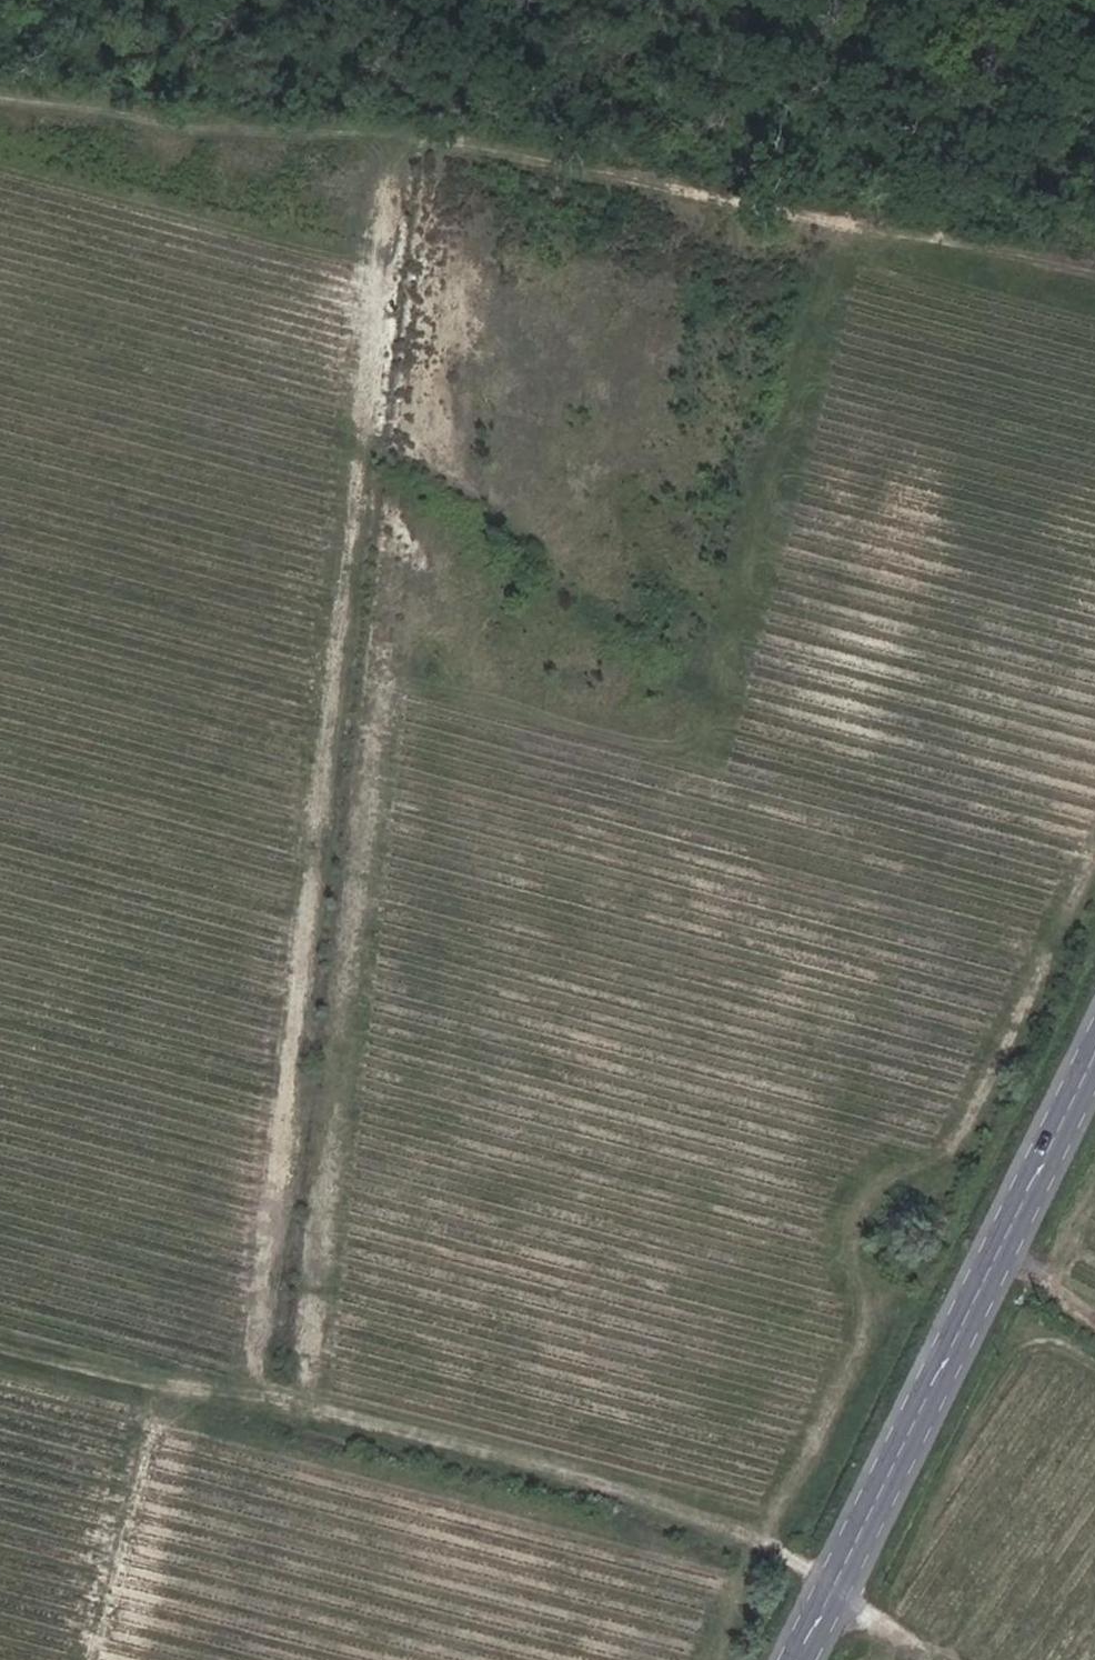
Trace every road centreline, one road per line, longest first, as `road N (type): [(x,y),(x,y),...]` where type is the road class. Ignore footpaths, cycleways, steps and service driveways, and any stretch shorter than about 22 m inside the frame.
road 1 (secondary): [(1094,1064),(800,1659)]
road 2 (track): [(947,1659),(831,1598)]

